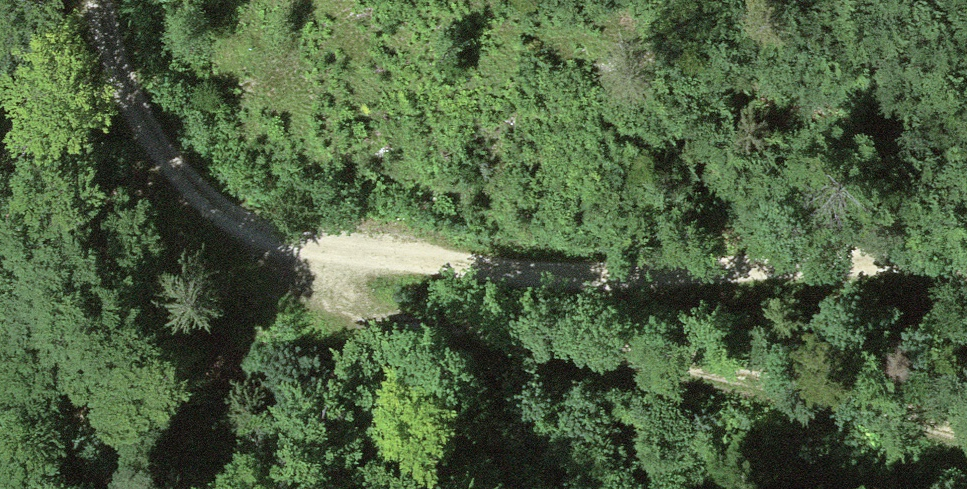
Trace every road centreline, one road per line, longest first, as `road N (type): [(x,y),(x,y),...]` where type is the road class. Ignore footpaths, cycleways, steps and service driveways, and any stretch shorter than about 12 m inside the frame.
road 1 (track): [(966,264),(319,268),(240,239),(149,160),(90,47),(88,0)]
road 2 (track): [(319,268),(361,310),(835,398),(966,437)]

